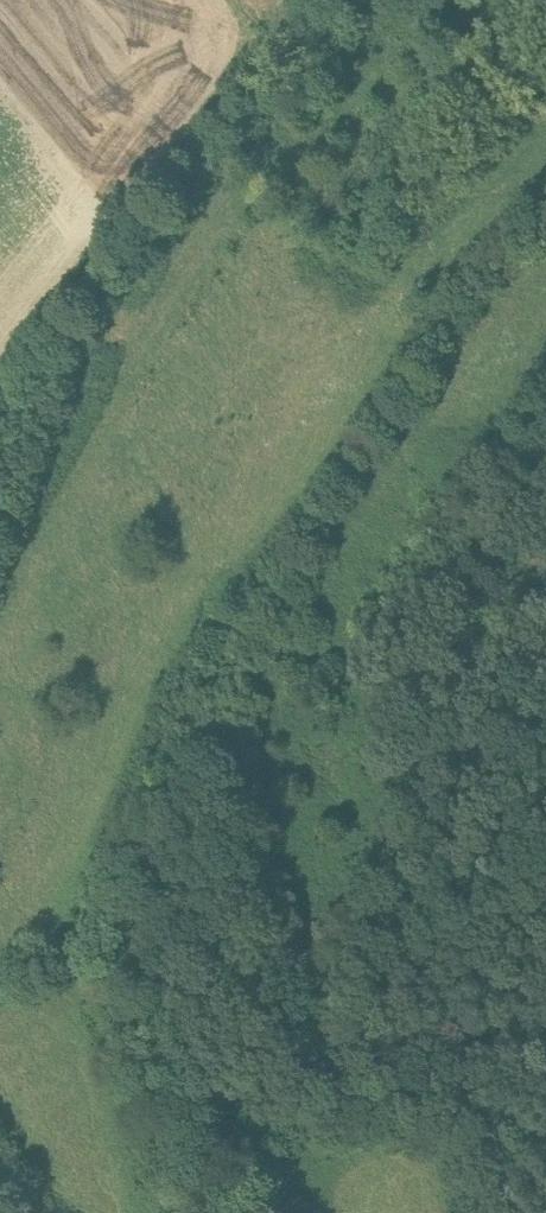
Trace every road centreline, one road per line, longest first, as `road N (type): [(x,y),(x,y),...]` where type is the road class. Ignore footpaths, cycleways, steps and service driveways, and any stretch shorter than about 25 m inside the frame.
road 1 (track): [(309,0),(70,294),(0,395)]
road 2 (track): [(545,521),(478,687),(476,712),(545,906)]

